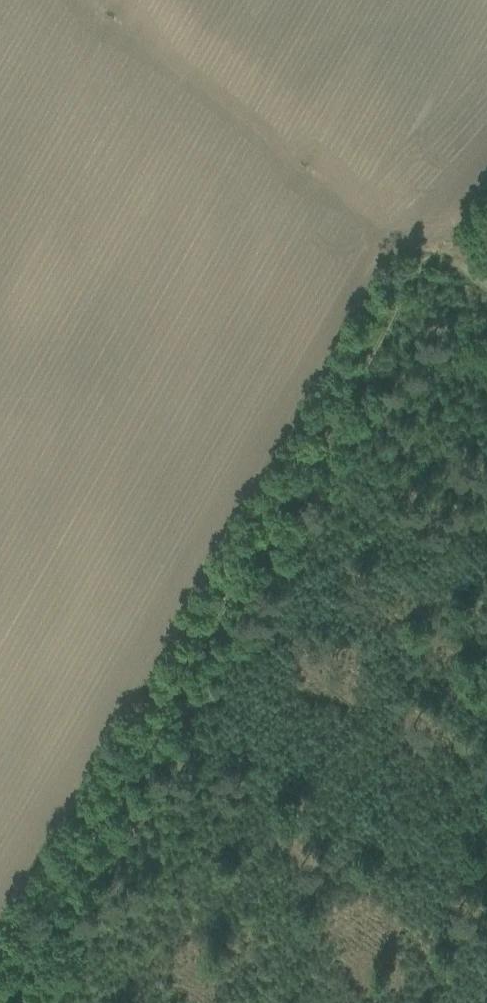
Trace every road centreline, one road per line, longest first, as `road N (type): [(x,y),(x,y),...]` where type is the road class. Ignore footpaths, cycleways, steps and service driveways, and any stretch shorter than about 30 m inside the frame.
road 1 (track): [(486,183),(386,274),(232,550),(61,903),(2,1002)]

